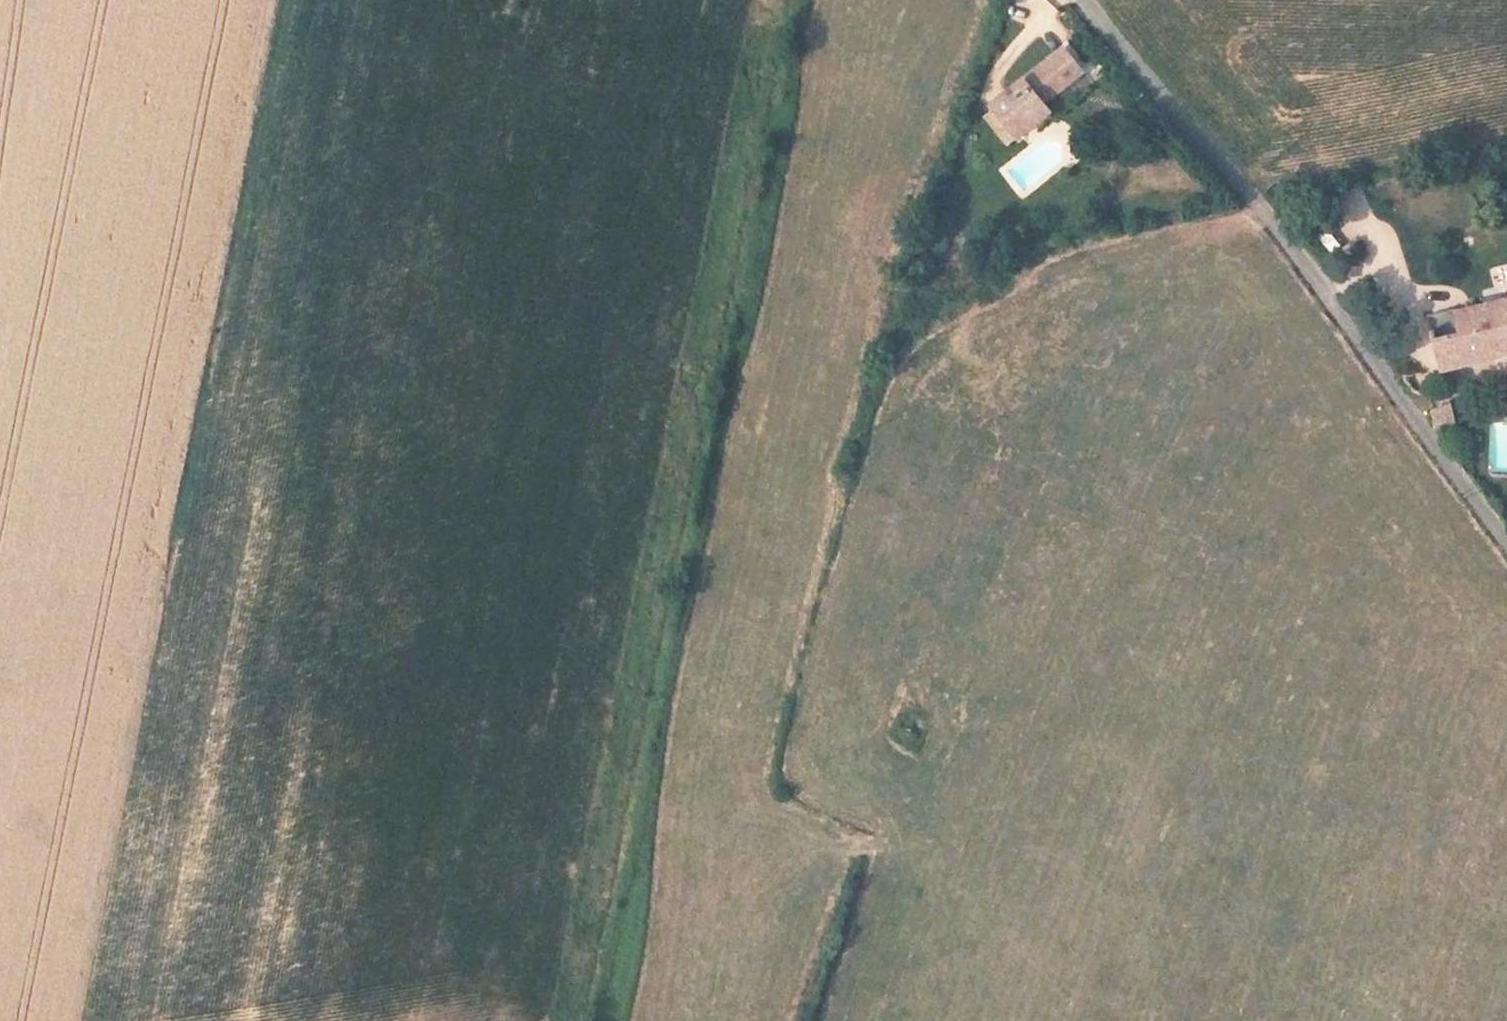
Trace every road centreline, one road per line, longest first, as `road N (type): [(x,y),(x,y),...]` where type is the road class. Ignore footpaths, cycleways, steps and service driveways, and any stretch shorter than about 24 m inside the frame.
road 1 (unclassified): [(1085,0),(1280,233),(1506,543)]

